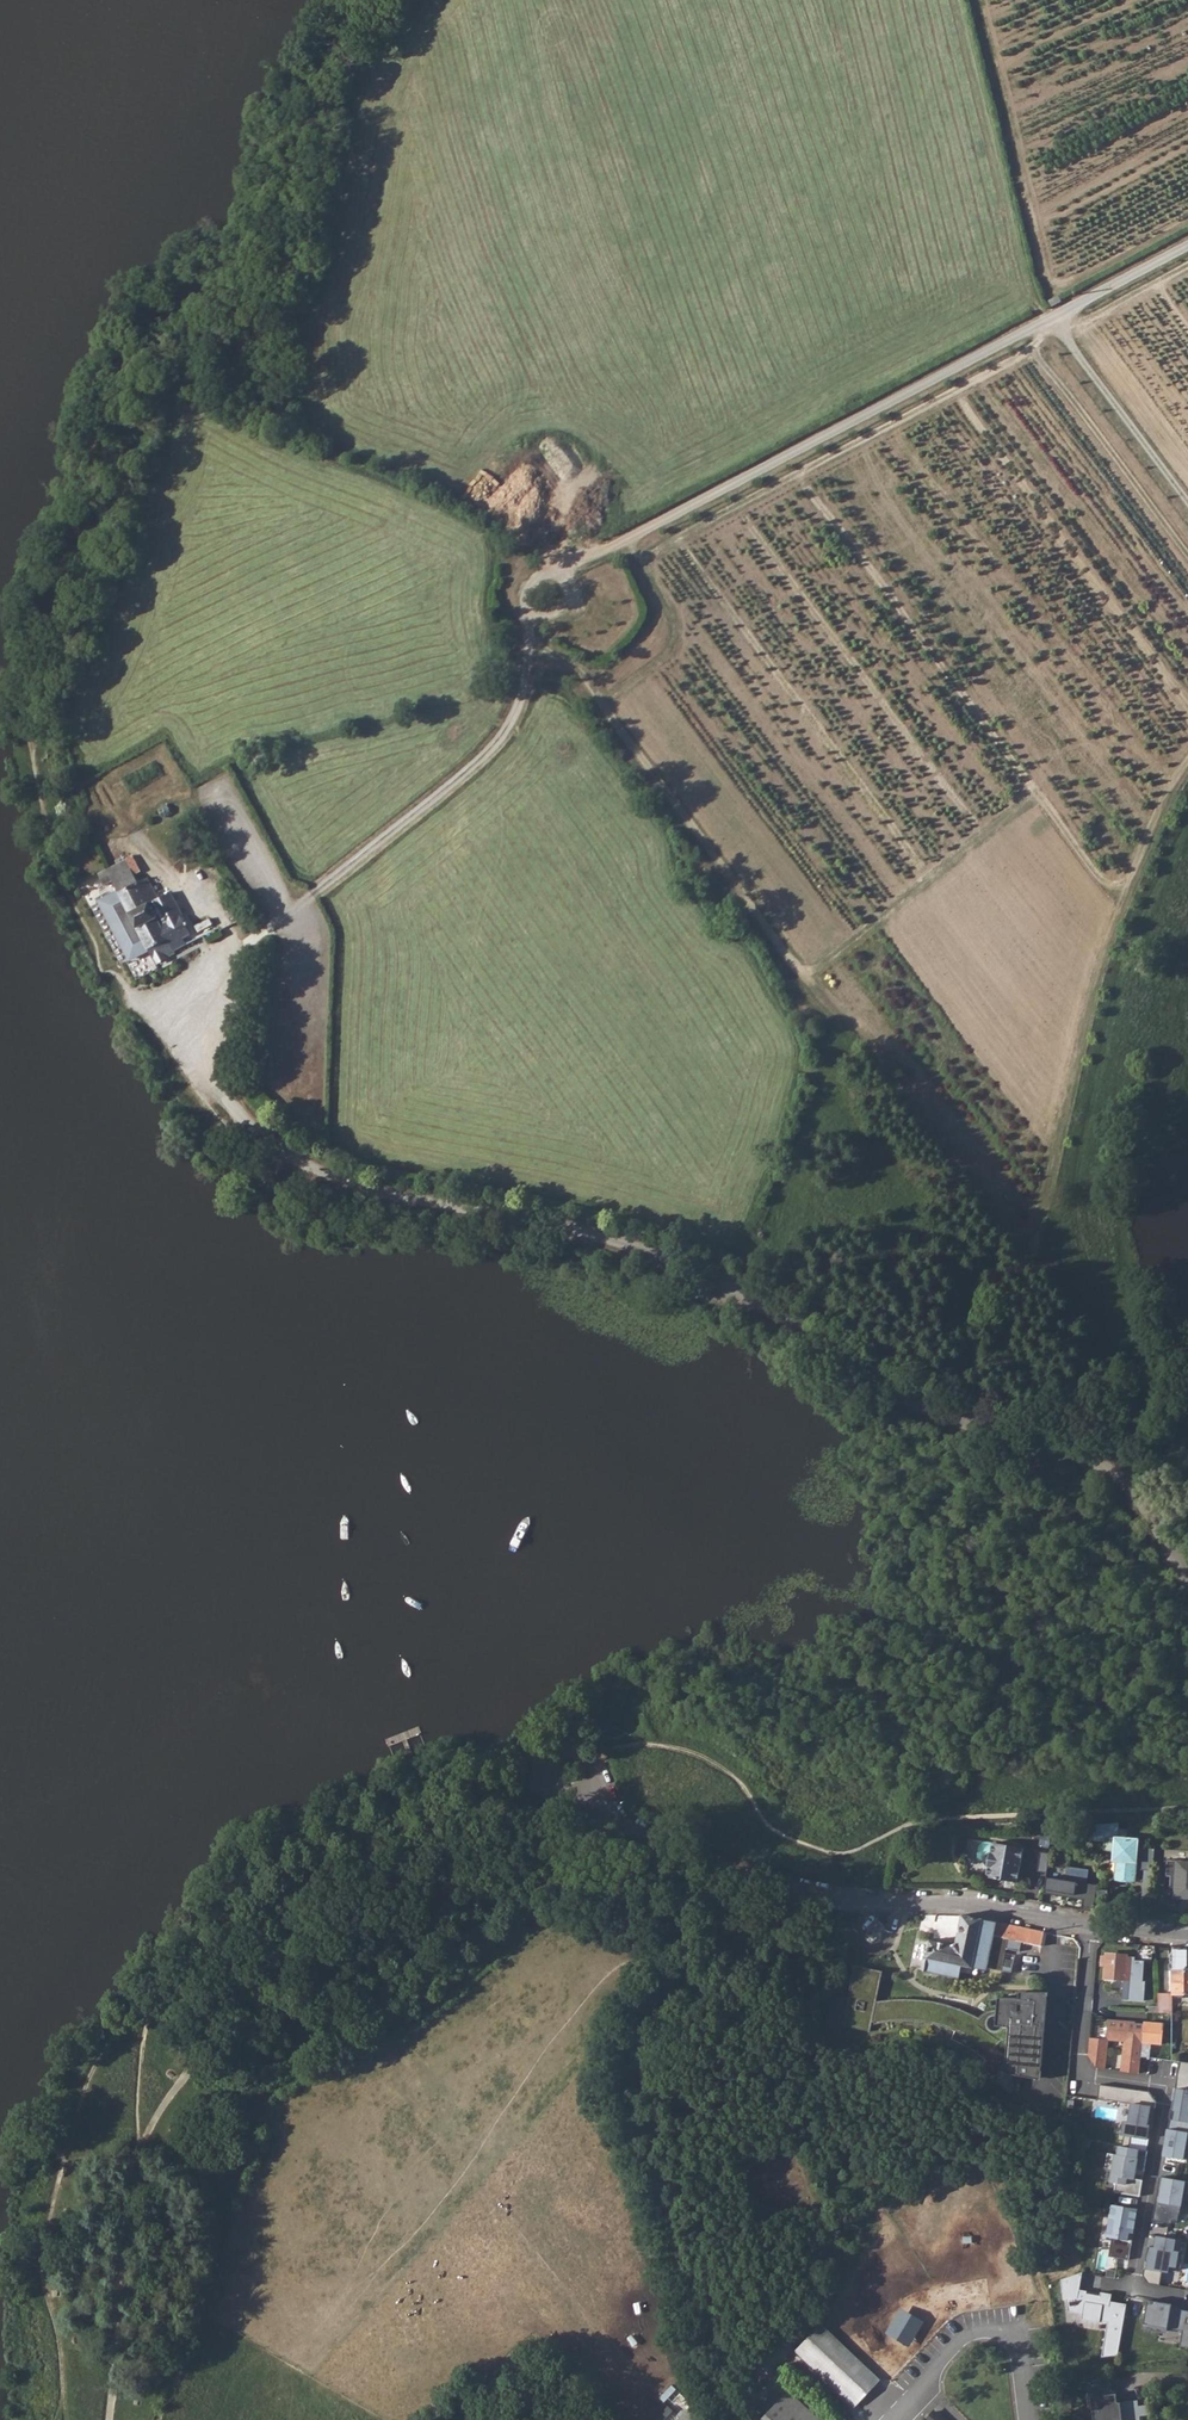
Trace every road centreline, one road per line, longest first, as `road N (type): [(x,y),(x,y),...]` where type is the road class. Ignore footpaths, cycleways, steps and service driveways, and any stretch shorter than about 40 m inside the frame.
road 1 (unclassified): [(1187,1578),(1137,1496),(1097,1463),(938,1411),(701,1267),(590,1232),(374,1189),(295,1158),(208,1080)]
road 2 (residential): [(1187,1937),(1088,1932),(951,1901),(868,1902),(744,1873),(634,1829),(572,1768)]
road 3 (unclassified): [(1187,239),(1048,318)]

